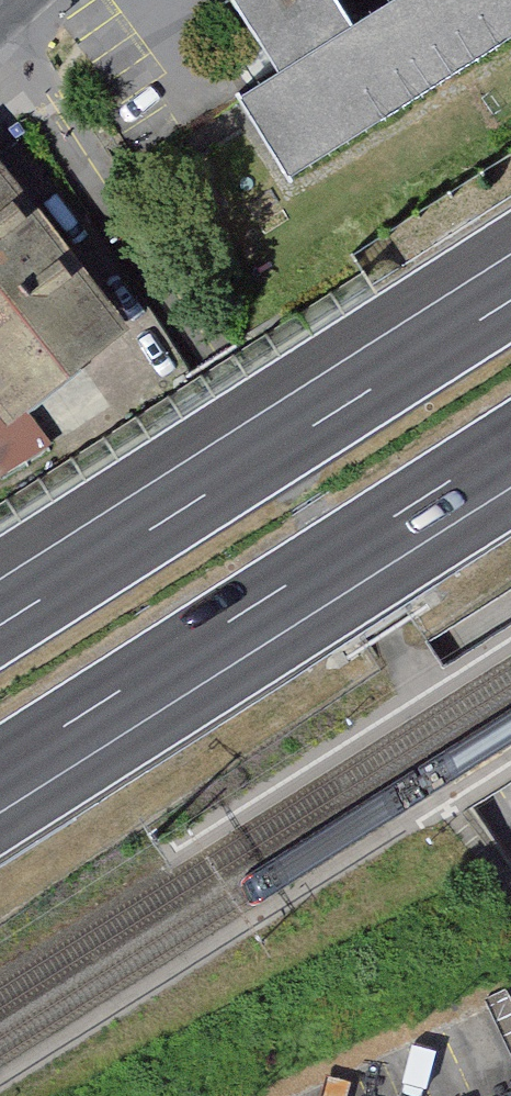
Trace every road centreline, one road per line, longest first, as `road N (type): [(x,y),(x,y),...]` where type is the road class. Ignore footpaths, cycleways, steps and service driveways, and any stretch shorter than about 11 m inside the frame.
road 1 (motorway): [(0,771),(510,445)]
road 2 (motorway): [(510,298),(0,623)]

